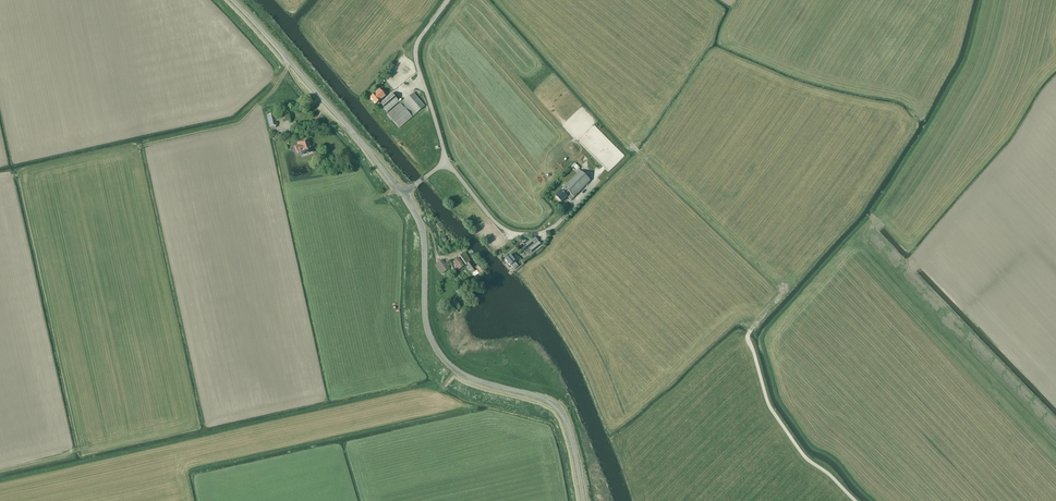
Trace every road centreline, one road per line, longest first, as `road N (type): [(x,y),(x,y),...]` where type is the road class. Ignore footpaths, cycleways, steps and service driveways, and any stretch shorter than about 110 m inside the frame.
road 1 (unclassified): [(583,500),(561,414),(537,395),(467,376),(439,351),(425,318),(417,217),(232,0)]

